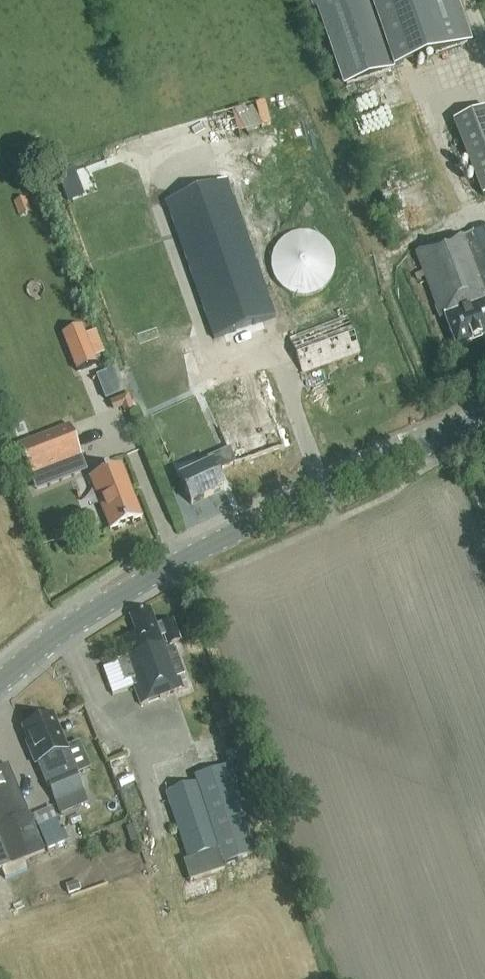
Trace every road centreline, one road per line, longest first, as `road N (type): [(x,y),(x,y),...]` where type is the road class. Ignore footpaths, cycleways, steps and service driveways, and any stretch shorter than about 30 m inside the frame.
road 1 (secondary): [(0,679),(138,582),(484,418)]

